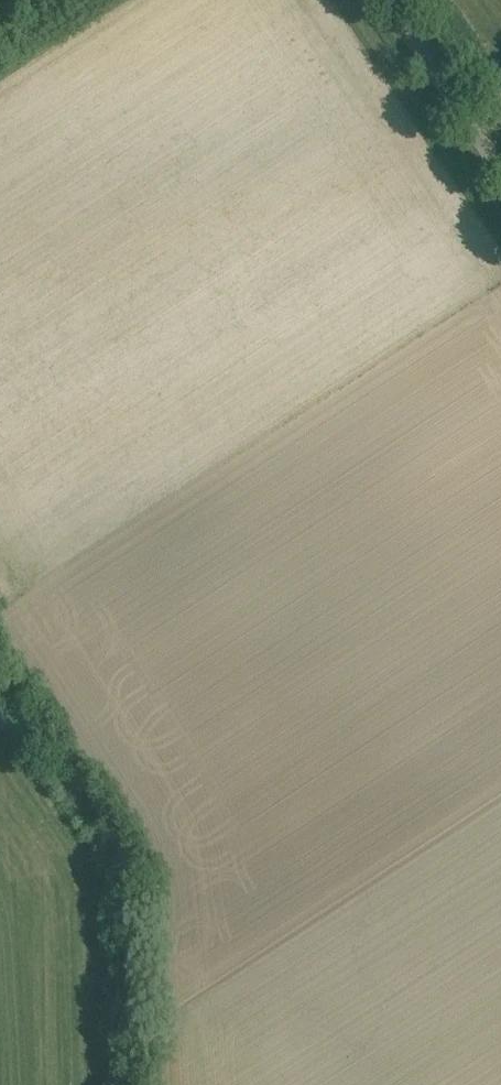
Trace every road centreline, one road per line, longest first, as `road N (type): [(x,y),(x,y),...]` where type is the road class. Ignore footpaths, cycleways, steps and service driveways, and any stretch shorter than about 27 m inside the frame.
road 1 (unclassified): [(500,170),(384,0)]

